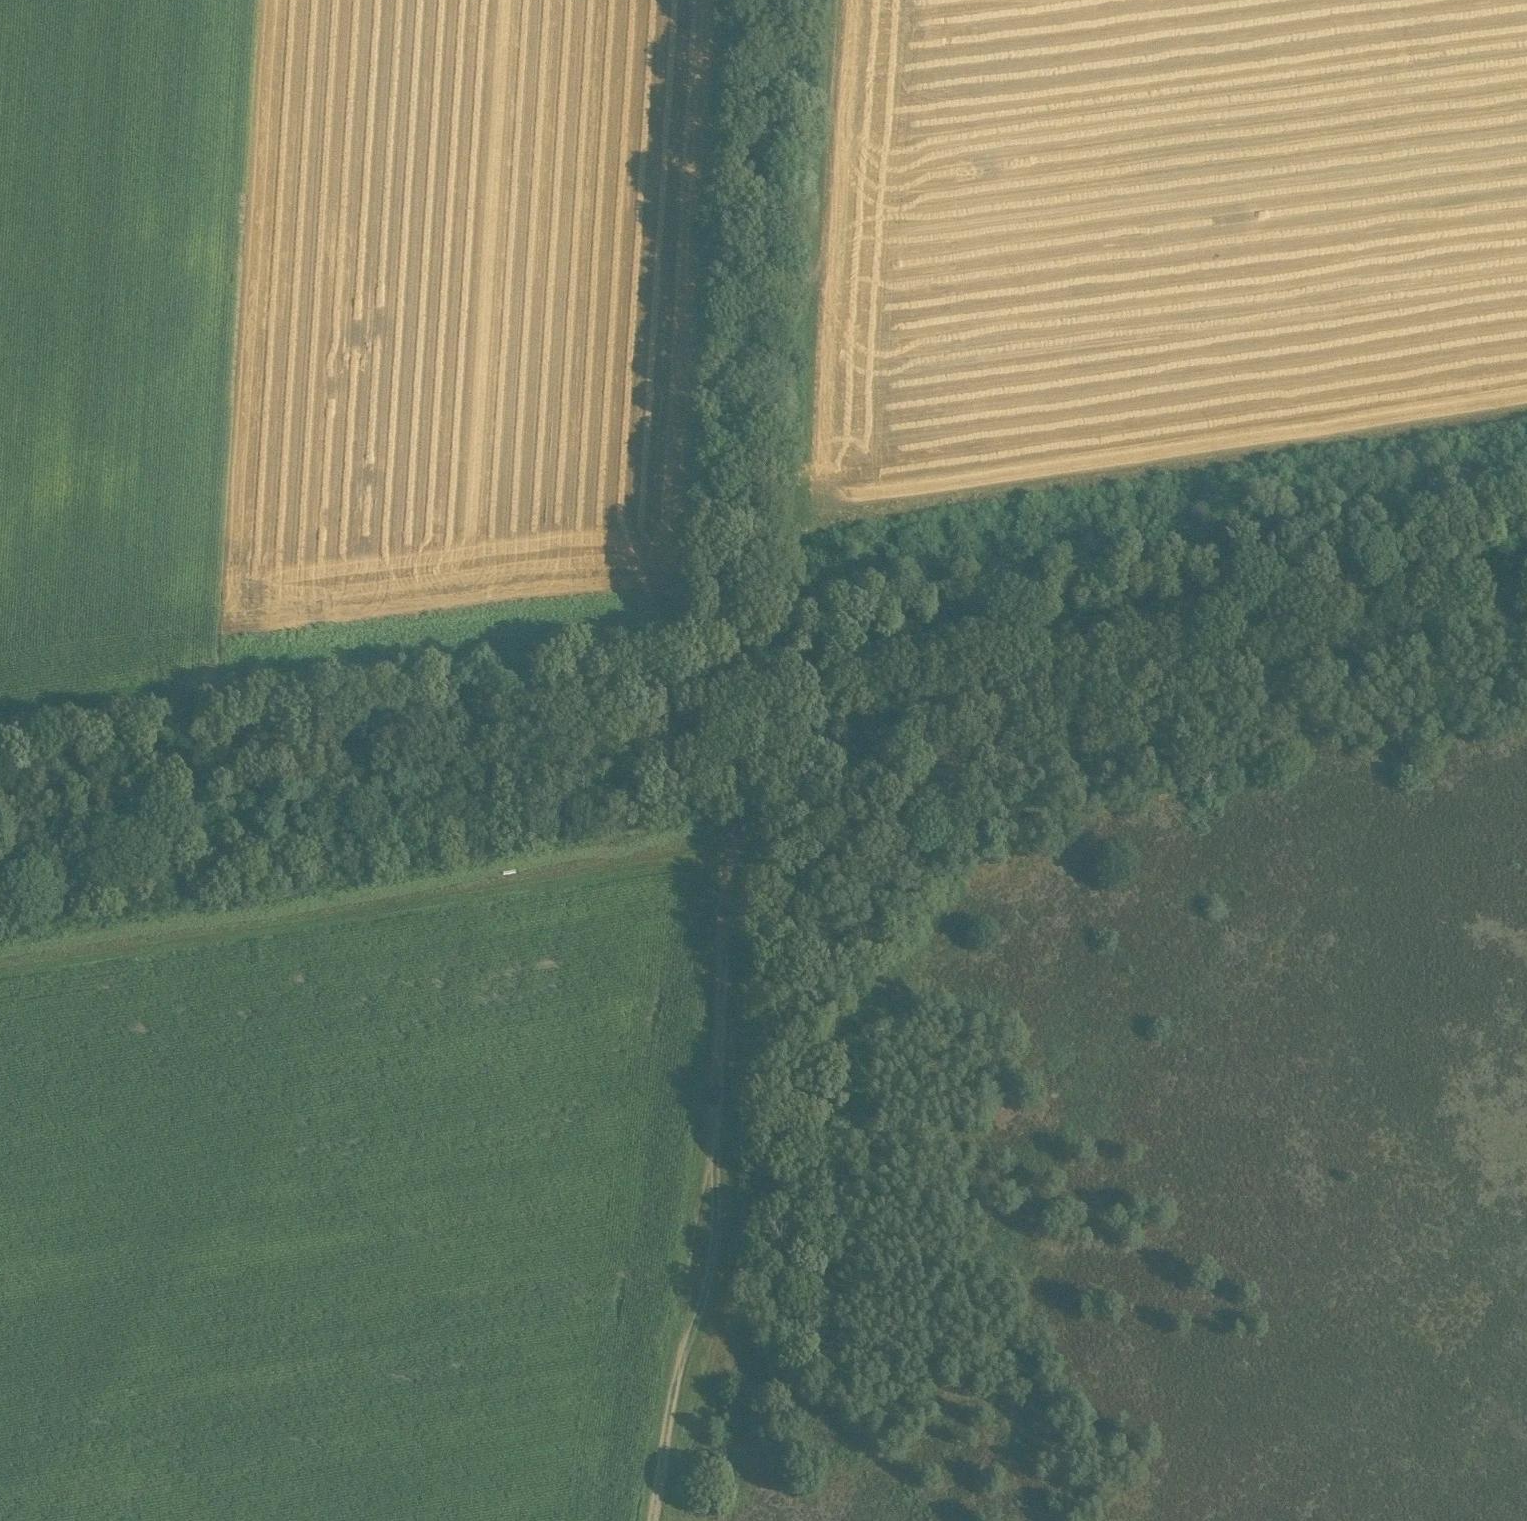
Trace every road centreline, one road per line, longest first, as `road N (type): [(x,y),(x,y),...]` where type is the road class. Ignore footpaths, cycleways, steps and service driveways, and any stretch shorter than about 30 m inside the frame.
road 1 (track): [(736,671),(741,824),(652,1520)]
road 2 (track): [(1526,554),(736,671)]
road 3 (track): [(736,671),(0,778)]
road 4 (track): [(736,671),(784,0)]

